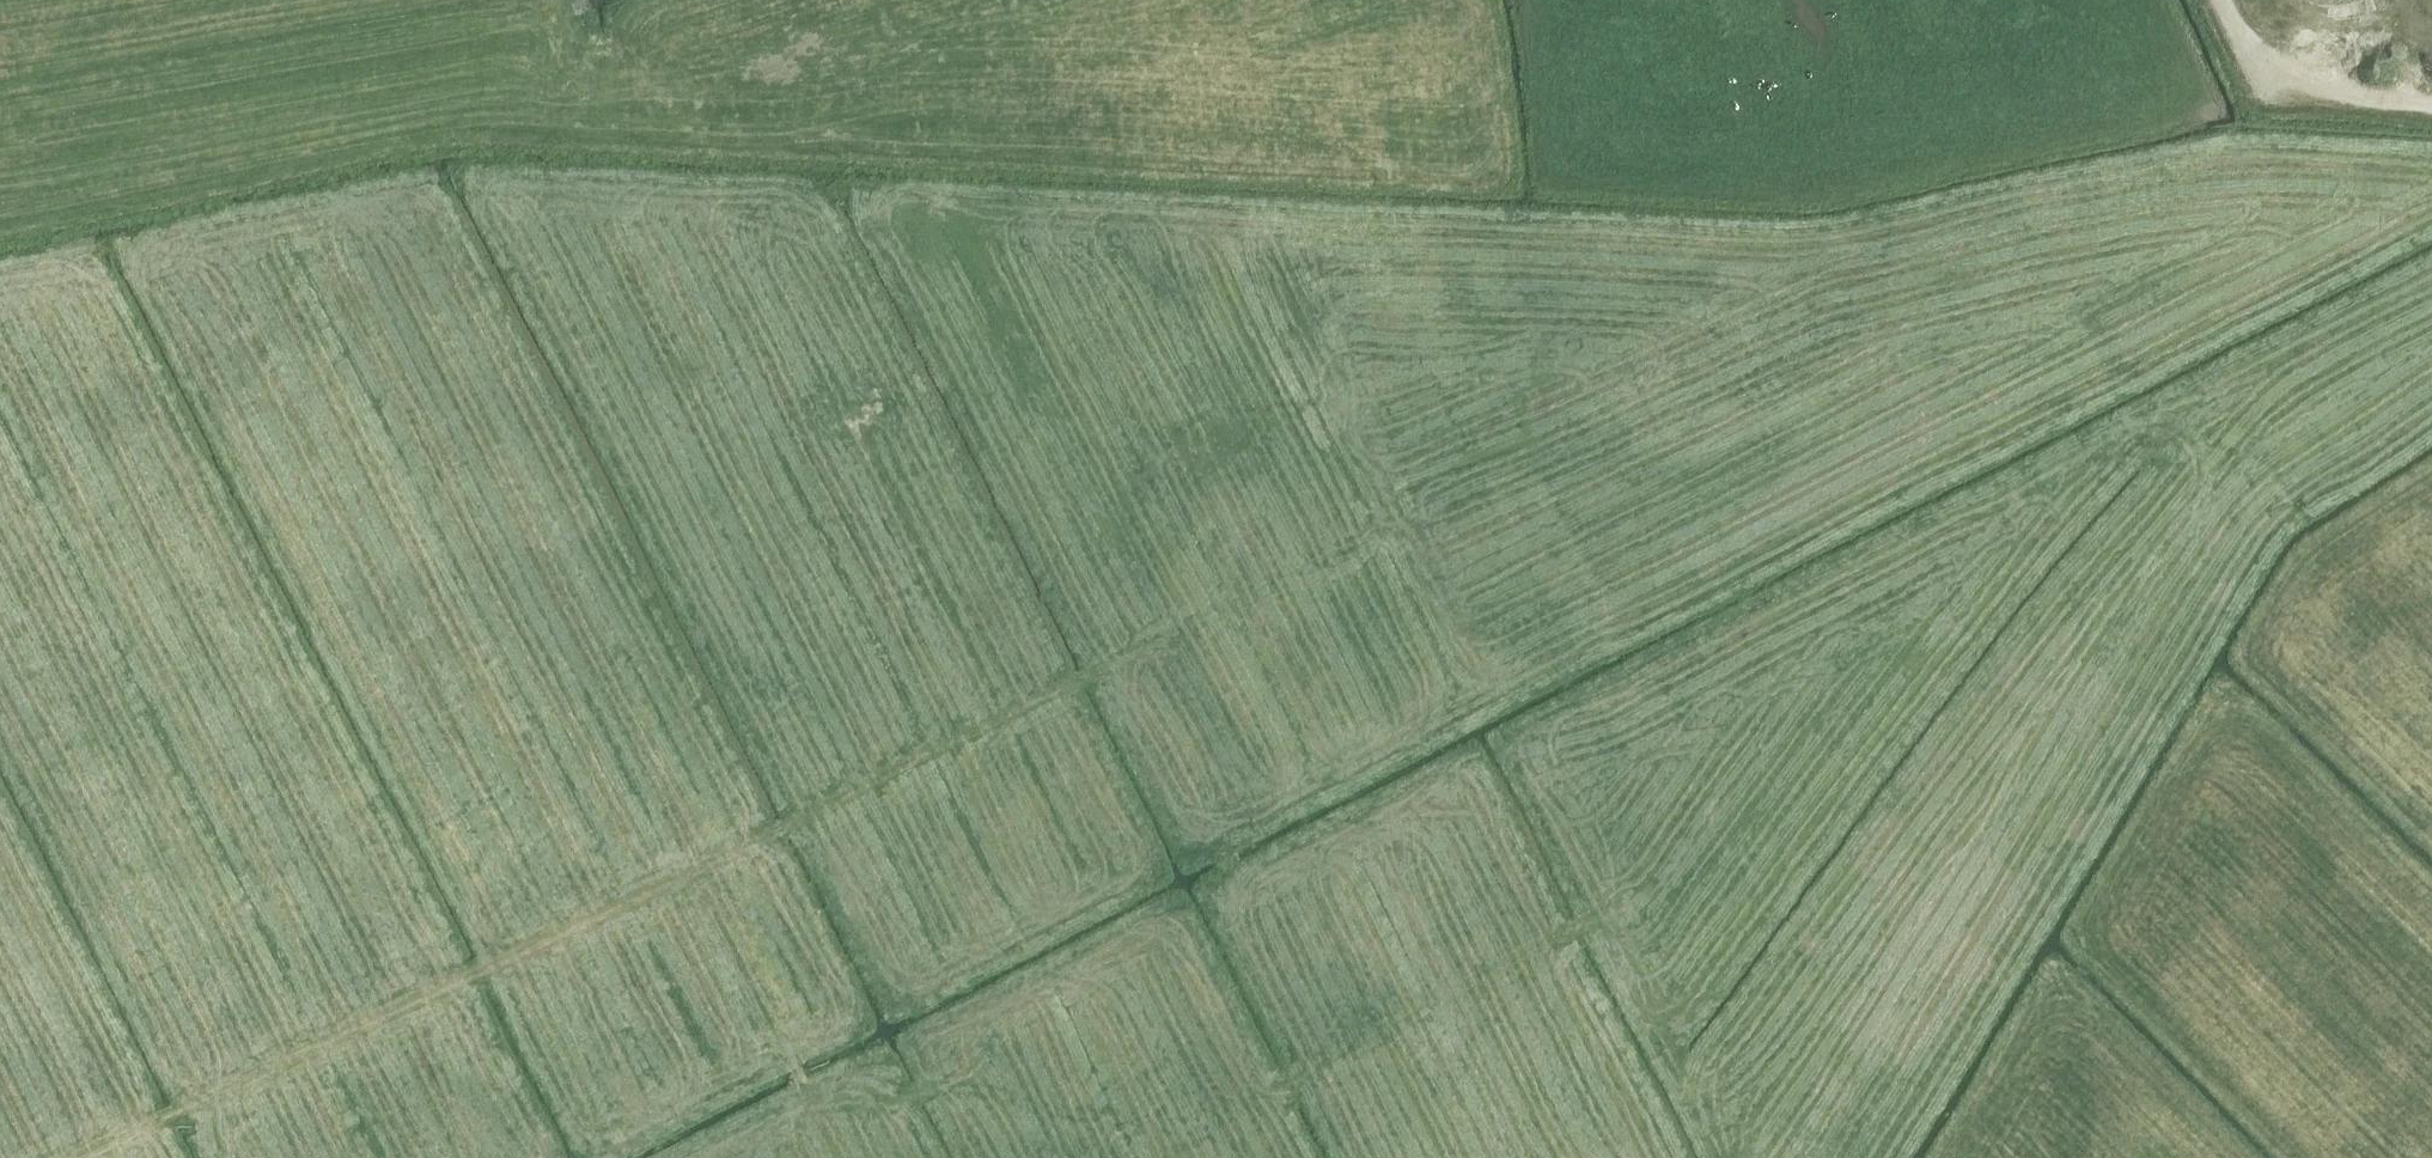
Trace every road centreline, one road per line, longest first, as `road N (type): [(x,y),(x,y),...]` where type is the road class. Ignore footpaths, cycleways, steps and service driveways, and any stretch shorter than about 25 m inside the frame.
road 1 (track): [(1136,646),(773,832),(75,1157)]
road 2 (track): [(2431,102),(2352,95),(2249,66),(2220,0)]

